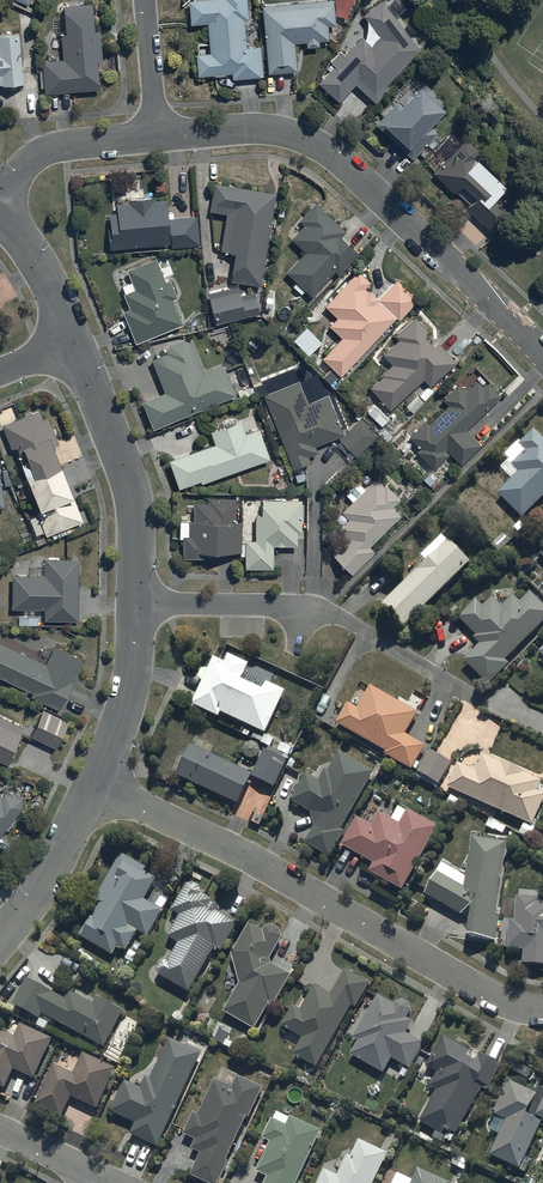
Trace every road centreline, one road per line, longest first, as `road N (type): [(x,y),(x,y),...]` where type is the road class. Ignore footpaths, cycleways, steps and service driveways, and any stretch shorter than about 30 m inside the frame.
road 1 (residential): [(542,1007),(504,1003),(245,856),(92,787)]
road 2 (residential): [(155,135),(247,128),(309,141),(335,156),(542,356)]
road 3 (residential): [(139,605),(318,609),(482,700)]
road 4 (residential): [(77,338),(133,485),(139,605)]
road 5 (residential): [(139,605),(132,693),(92,787)]
road 6 (residential): [(2,206),(39,151),(155,135)]
road 7 (residential): [(92,787),(34,898),(0,943)]
road 8 (residential): [(2,206),(77,338)]
road 9 (residential): [(155,135),(146,0)]

